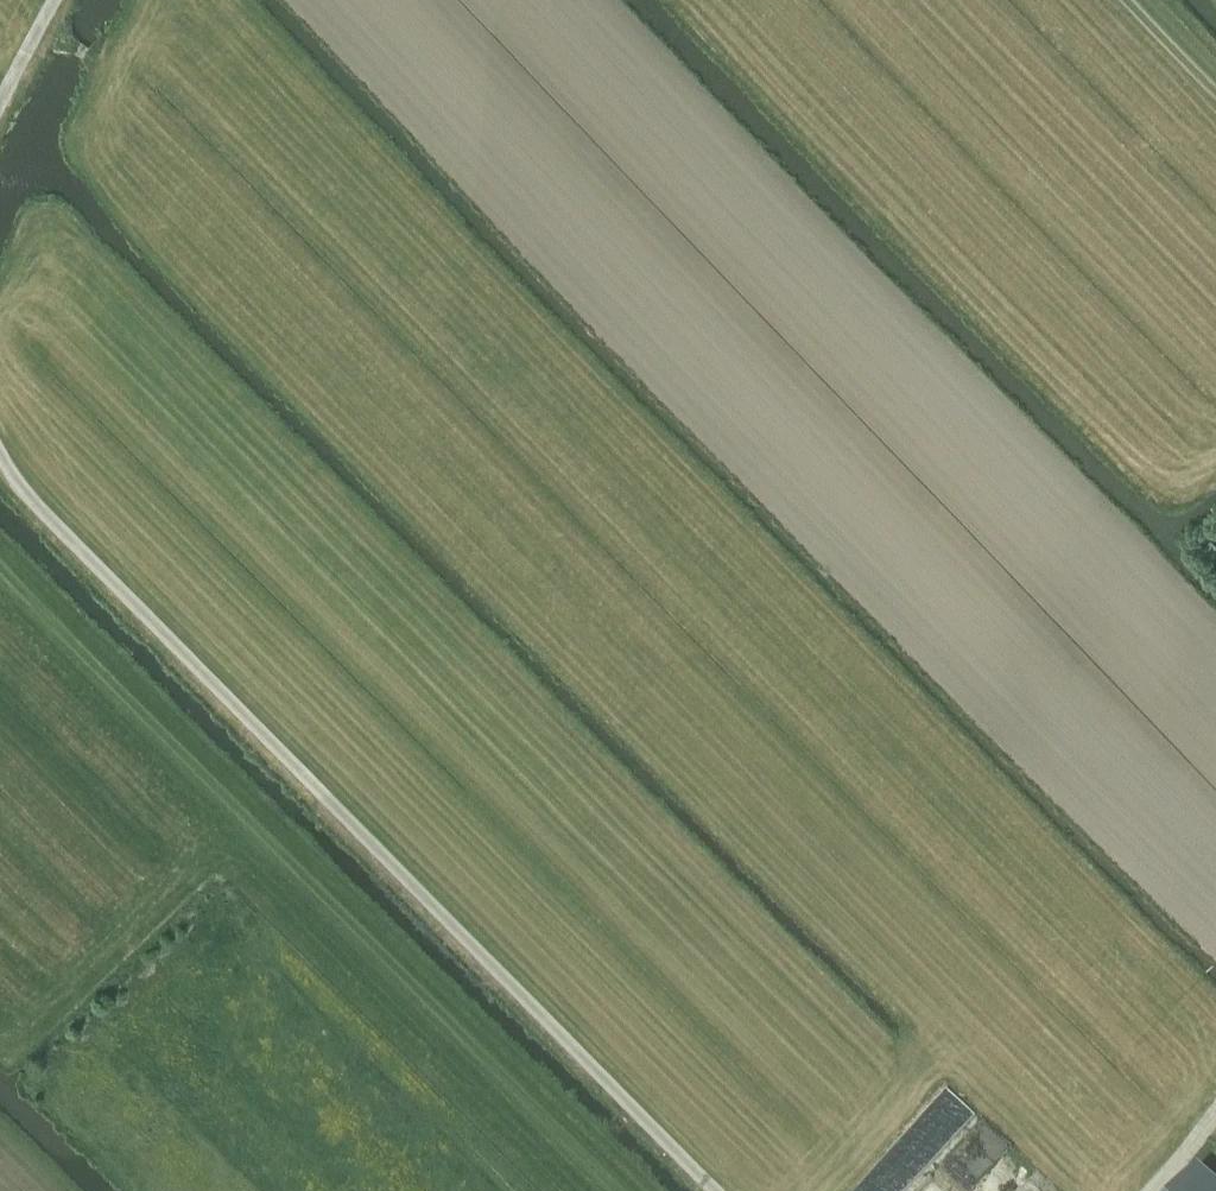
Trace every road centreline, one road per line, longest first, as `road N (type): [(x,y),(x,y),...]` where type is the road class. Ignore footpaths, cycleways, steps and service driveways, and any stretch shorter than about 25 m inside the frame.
road 1 (track): [(715,1190),(17,487),(0,455)]

